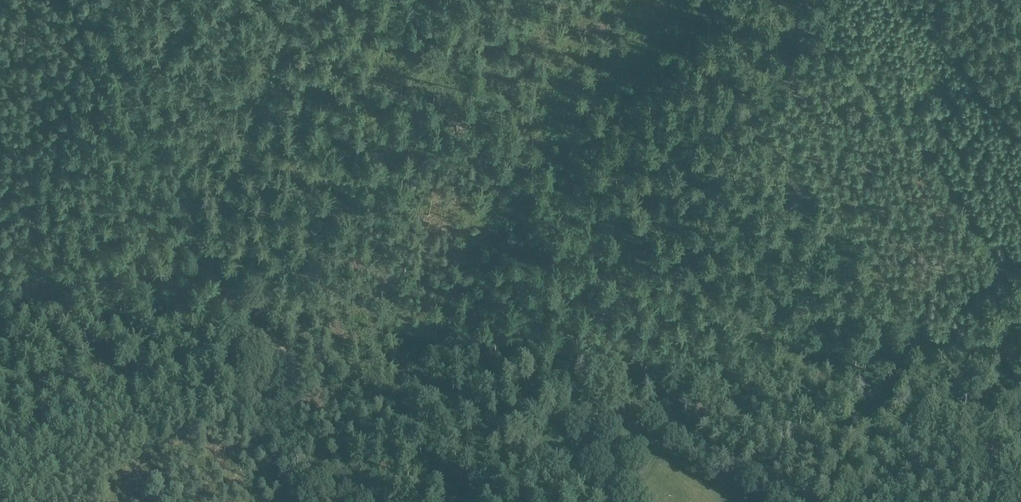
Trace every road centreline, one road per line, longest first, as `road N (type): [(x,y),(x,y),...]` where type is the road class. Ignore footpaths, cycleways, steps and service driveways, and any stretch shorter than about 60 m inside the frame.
road 1 (track): [(27,0),(37,182),(29,250),(149,348),(23,501)]
road 2 (track): [(1020,257),(923,372),(842,501)]

